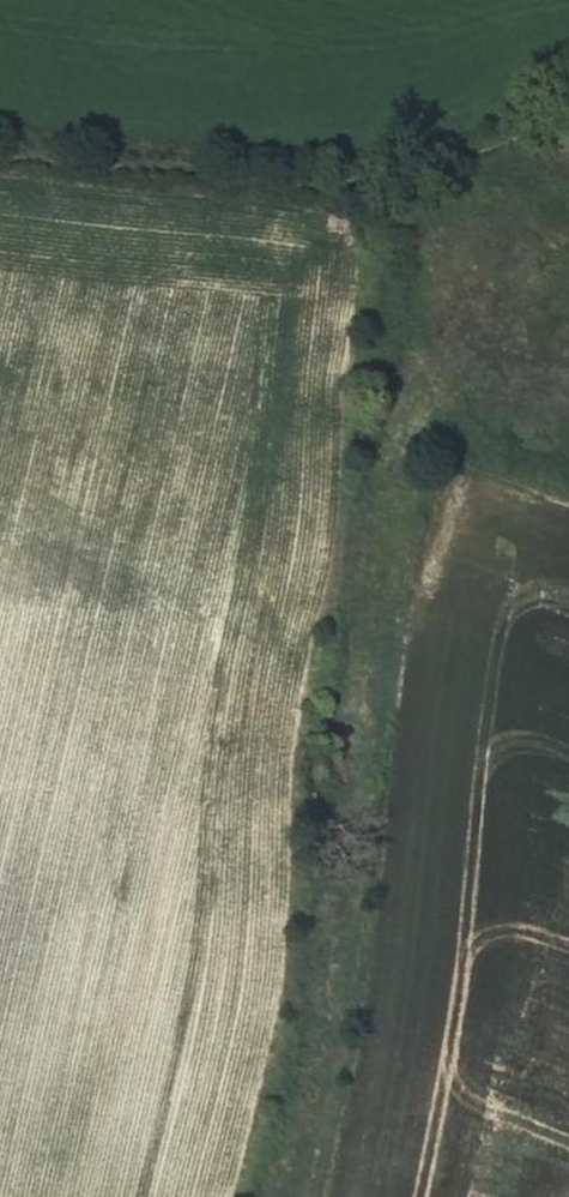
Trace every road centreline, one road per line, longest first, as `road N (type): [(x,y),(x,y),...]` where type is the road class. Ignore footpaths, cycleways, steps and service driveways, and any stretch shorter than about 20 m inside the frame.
road 1 (track): [(568,97),(436,162),(336,180),(268,181),(0,153)]

